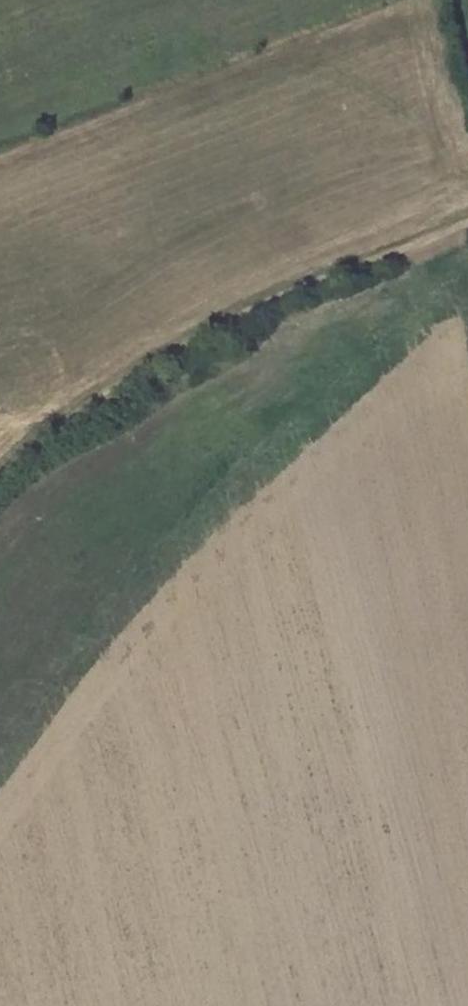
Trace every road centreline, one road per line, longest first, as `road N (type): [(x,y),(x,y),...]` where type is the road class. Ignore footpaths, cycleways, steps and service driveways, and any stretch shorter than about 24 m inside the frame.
road 1 (track): [(0,463),(136,361),(467,215)]

